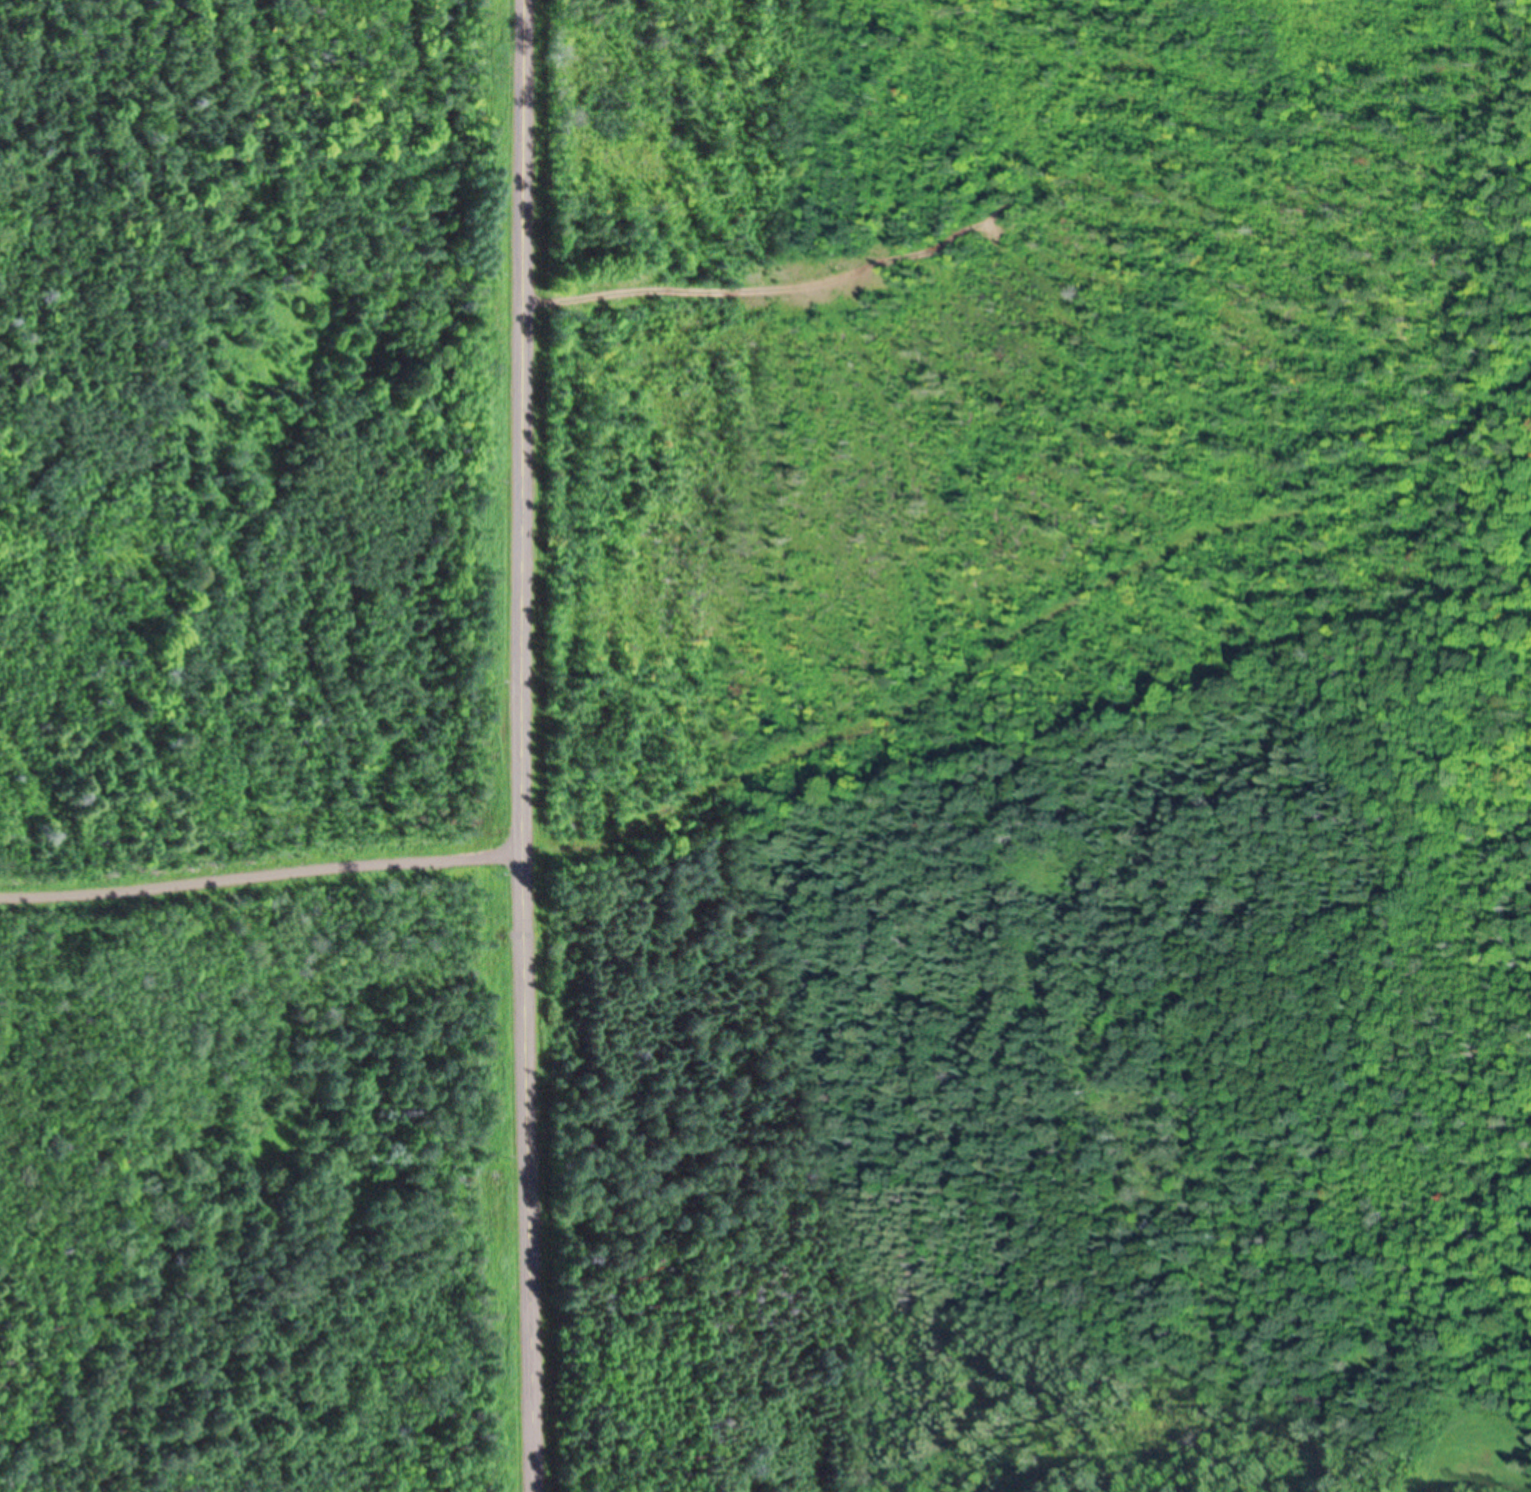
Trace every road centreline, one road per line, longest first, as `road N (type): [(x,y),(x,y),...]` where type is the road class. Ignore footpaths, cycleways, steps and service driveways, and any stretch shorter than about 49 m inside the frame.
road 1 (primary): [(545,1491),(529,857),(543,0)]
road 2 (residential): [(529,857),(322,860),(188,890),(0,889)]

